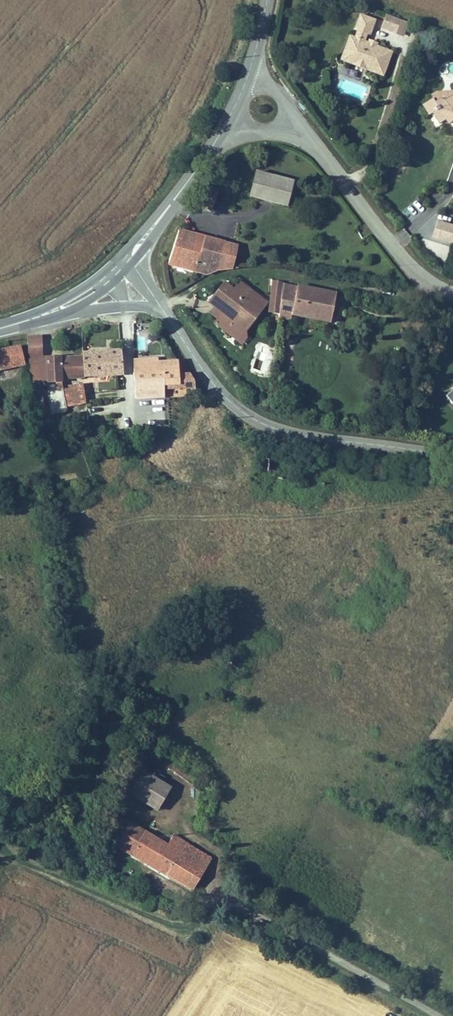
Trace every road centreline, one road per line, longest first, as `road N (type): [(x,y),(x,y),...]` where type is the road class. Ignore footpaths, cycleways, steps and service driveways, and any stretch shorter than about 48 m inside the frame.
road 1 (tertiary): [(452,456),(299,435),(252,418),(219,390),(163,310)]
road 2 (unclassified): [(438,1015),(223,900)]
road 3 (residential): [(299,131),(407,260),(452,293)]
road 4 (tertiary): [(114,263),(56,304),(0,328)]

